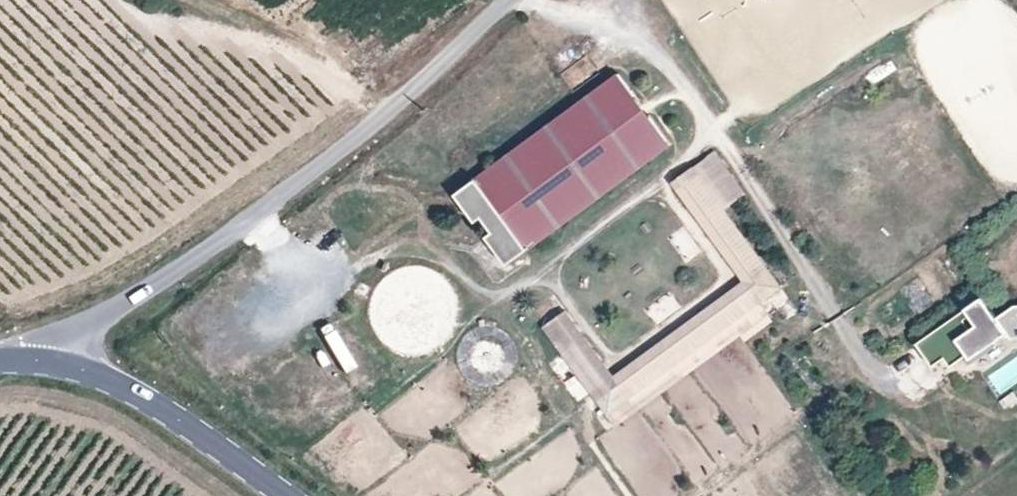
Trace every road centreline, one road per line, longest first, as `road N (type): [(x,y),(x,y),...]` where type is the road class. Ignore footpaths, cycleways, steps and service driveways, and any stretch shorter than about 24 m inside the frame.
road 1 (tertiary): [(64,361),(80,331),(324,160),(504,0)]
road 2 (tertiary): [(64,361),(141,396),(282,495)]

